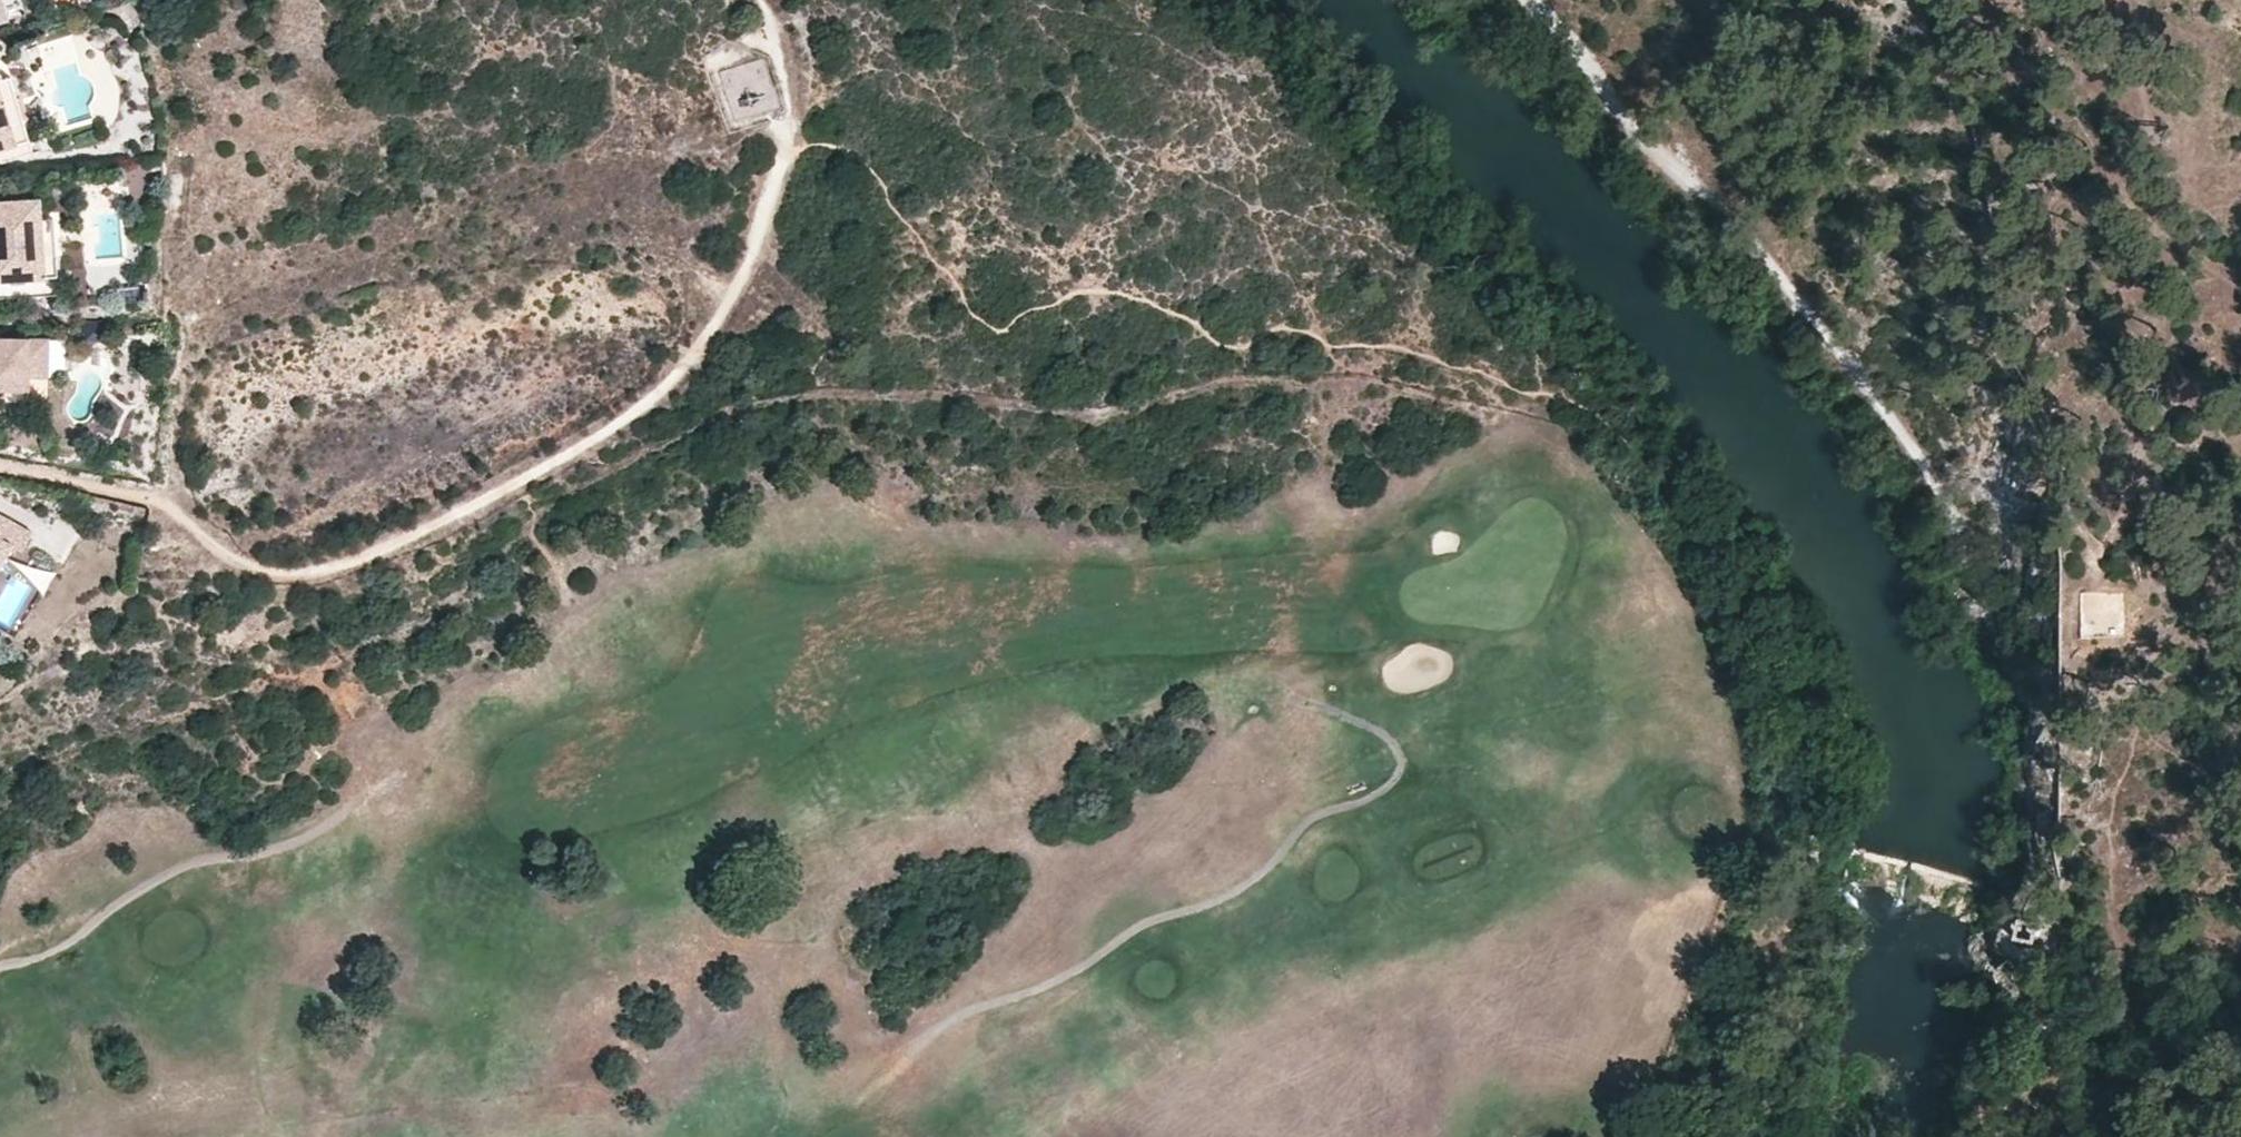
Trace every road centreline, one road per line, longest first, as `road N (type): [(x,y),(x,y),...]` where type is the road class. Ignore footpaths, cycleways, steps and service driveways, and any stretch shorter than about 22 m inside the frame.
road 1 (track): [(752,0),(775,42),(780,129),(768,220),(725,302),(655,404),(373,551),(304,573),(265,572),(156,501)]

